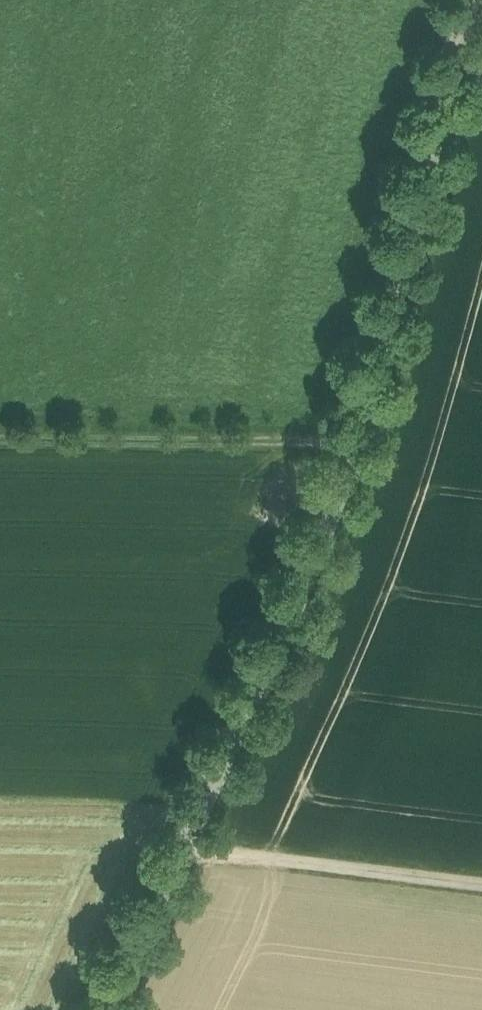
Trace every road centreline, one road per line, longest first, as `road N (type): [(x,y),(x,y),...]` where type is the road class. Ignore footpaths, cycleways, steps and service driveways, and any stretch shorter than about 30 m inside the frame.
road 1 (tertiary): [(471,0),(384,335),(111,1009)]
road 2 (track): [(0,440),(341,445)]
road 3 (track): [(481,896),(177,857)]

